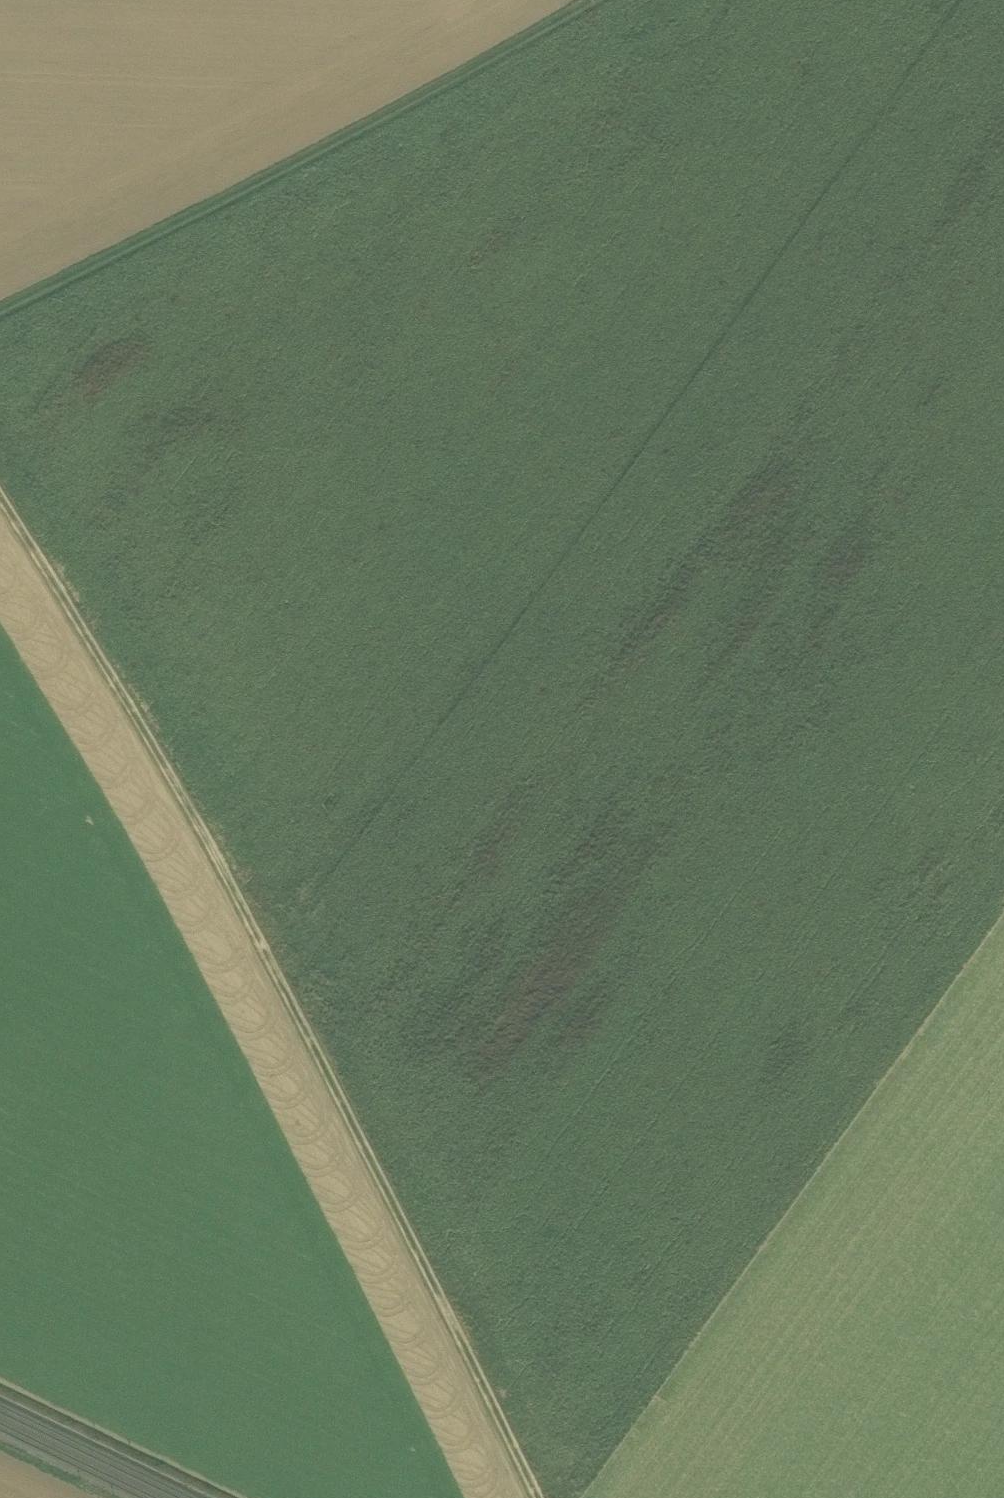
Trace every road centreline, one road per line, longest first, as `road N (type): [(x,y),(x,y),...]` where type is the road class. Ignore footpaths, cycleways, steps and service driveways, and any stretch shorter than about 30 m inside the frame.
road 1 (track): [(542,1497),(400,1210),(140,728),(0,500)]
road 2 (track): [(0,305),(320,148),(588,0)]

